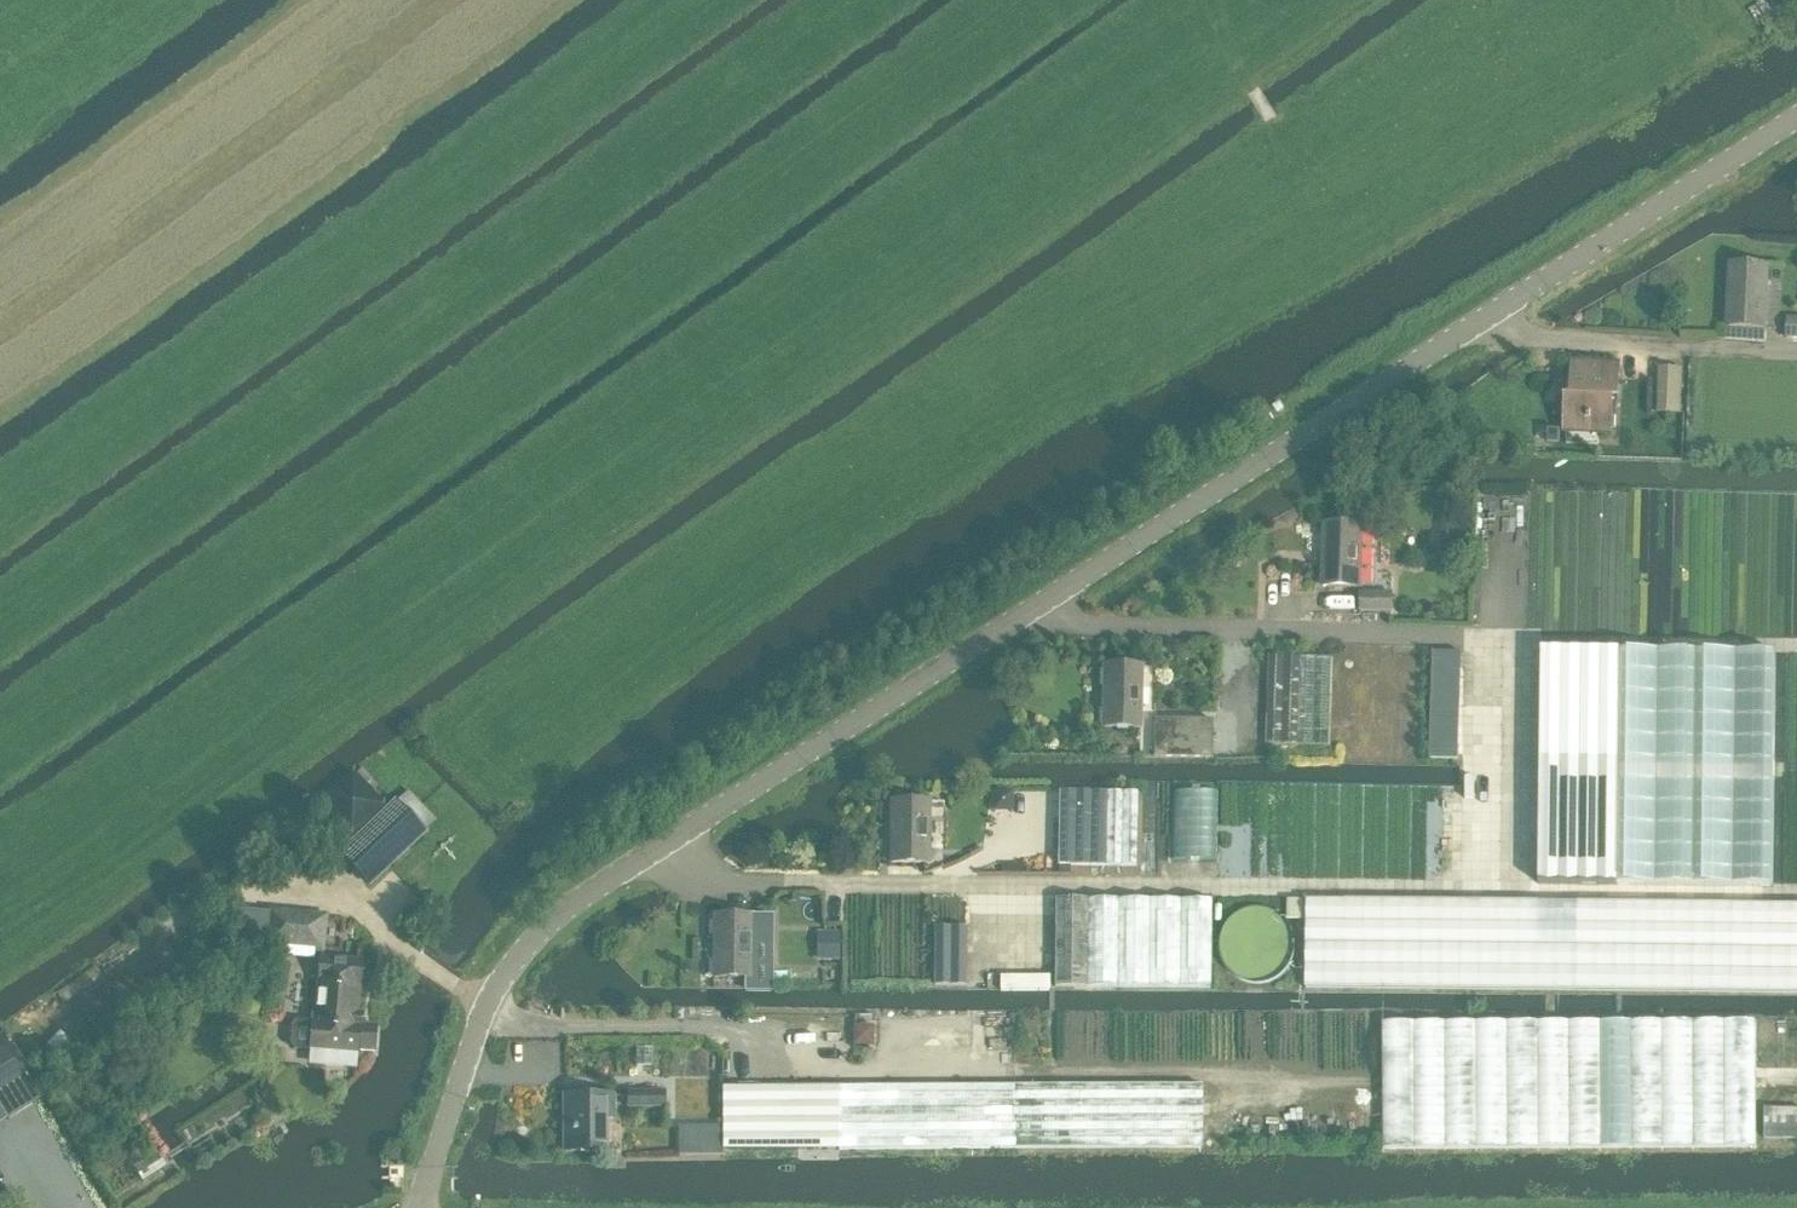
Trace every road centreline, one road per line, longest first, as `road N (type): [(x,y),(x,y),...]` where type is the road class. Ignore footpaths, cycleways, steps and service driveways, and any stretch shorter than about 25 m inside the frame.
road 1 (tertiary): [(421,1207),(486,1004),(544,926),(1796,120)]

